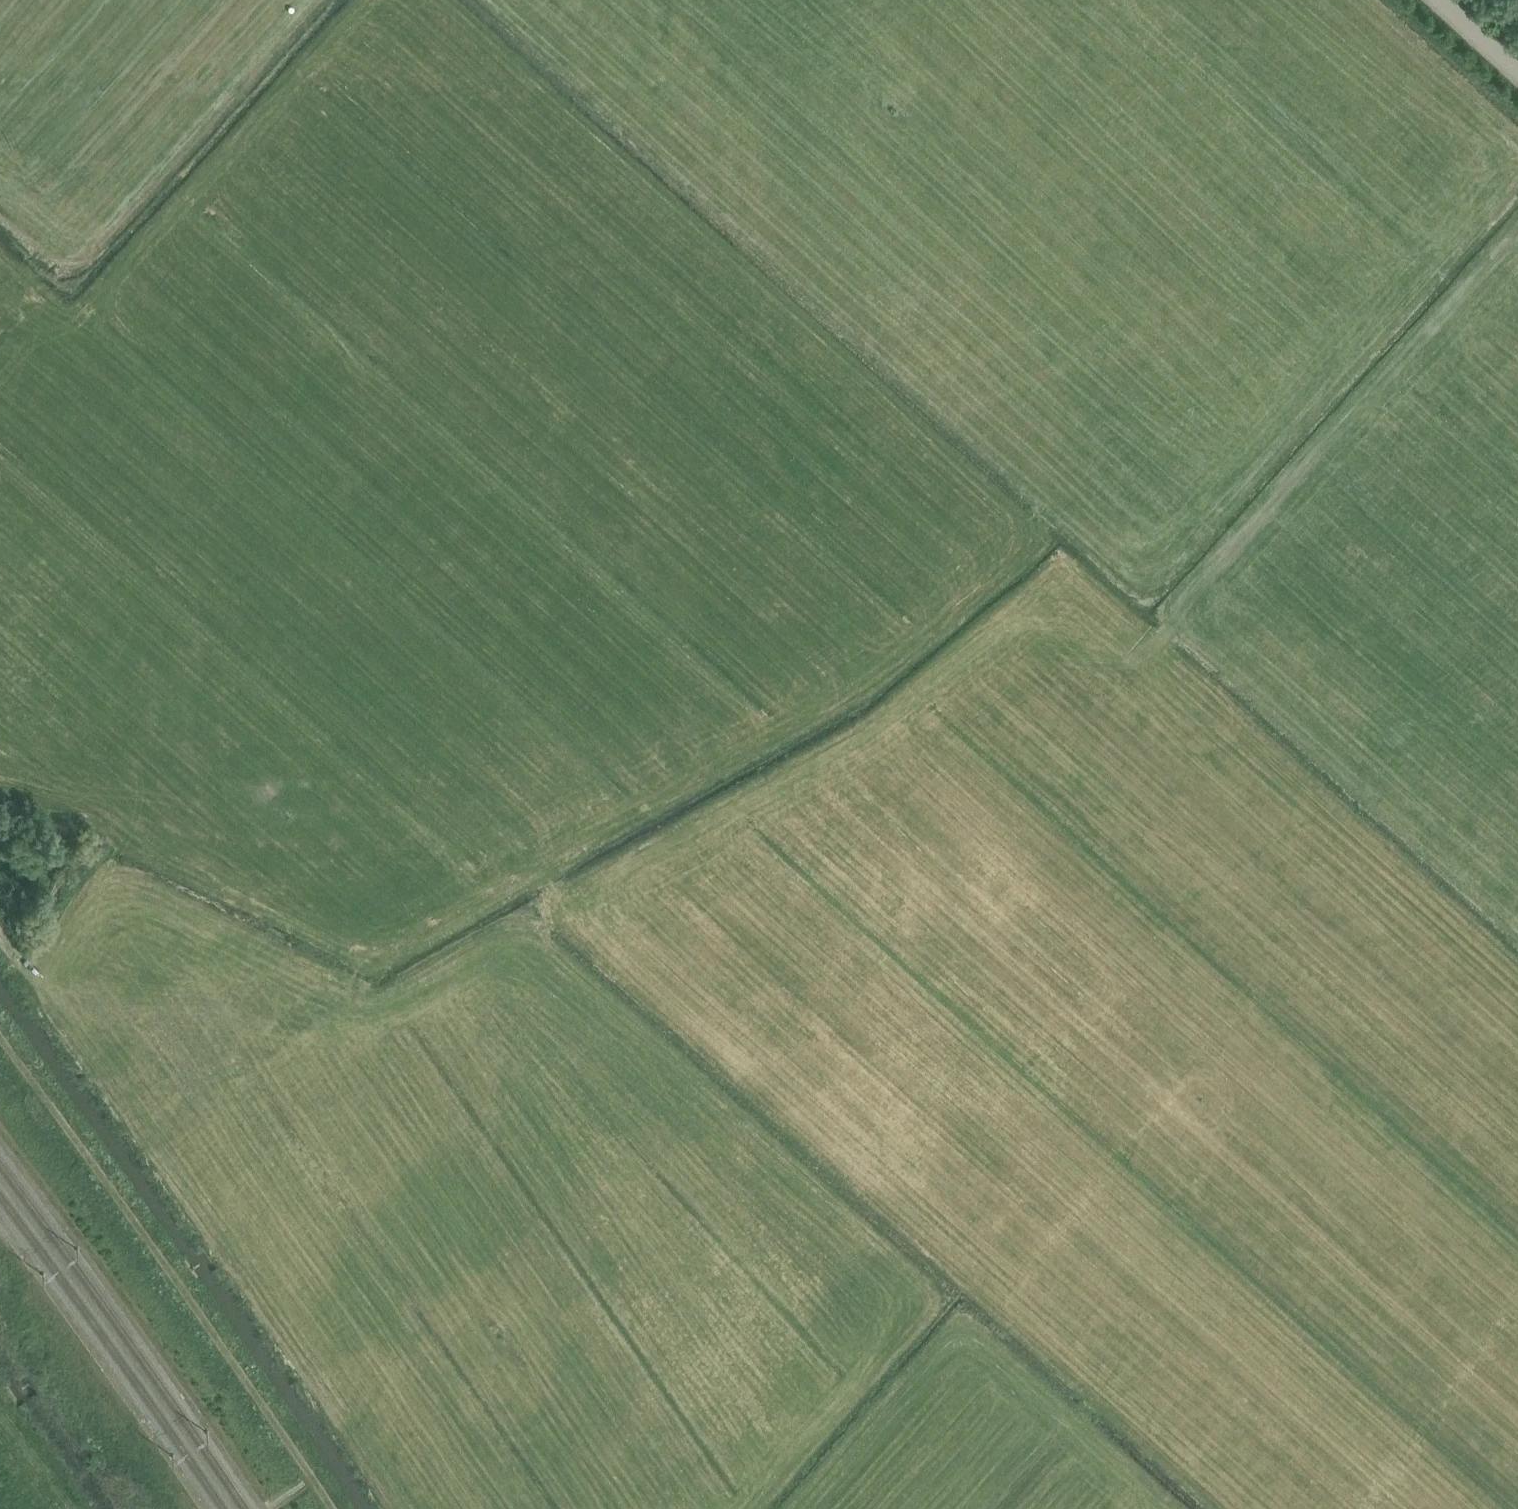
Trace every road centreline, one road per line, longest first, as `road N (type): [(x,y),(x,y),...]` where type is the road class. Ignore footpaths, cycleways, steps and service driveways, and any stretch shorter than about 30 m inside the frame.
road 1 (track): [(331,1508),(0,1039)]

